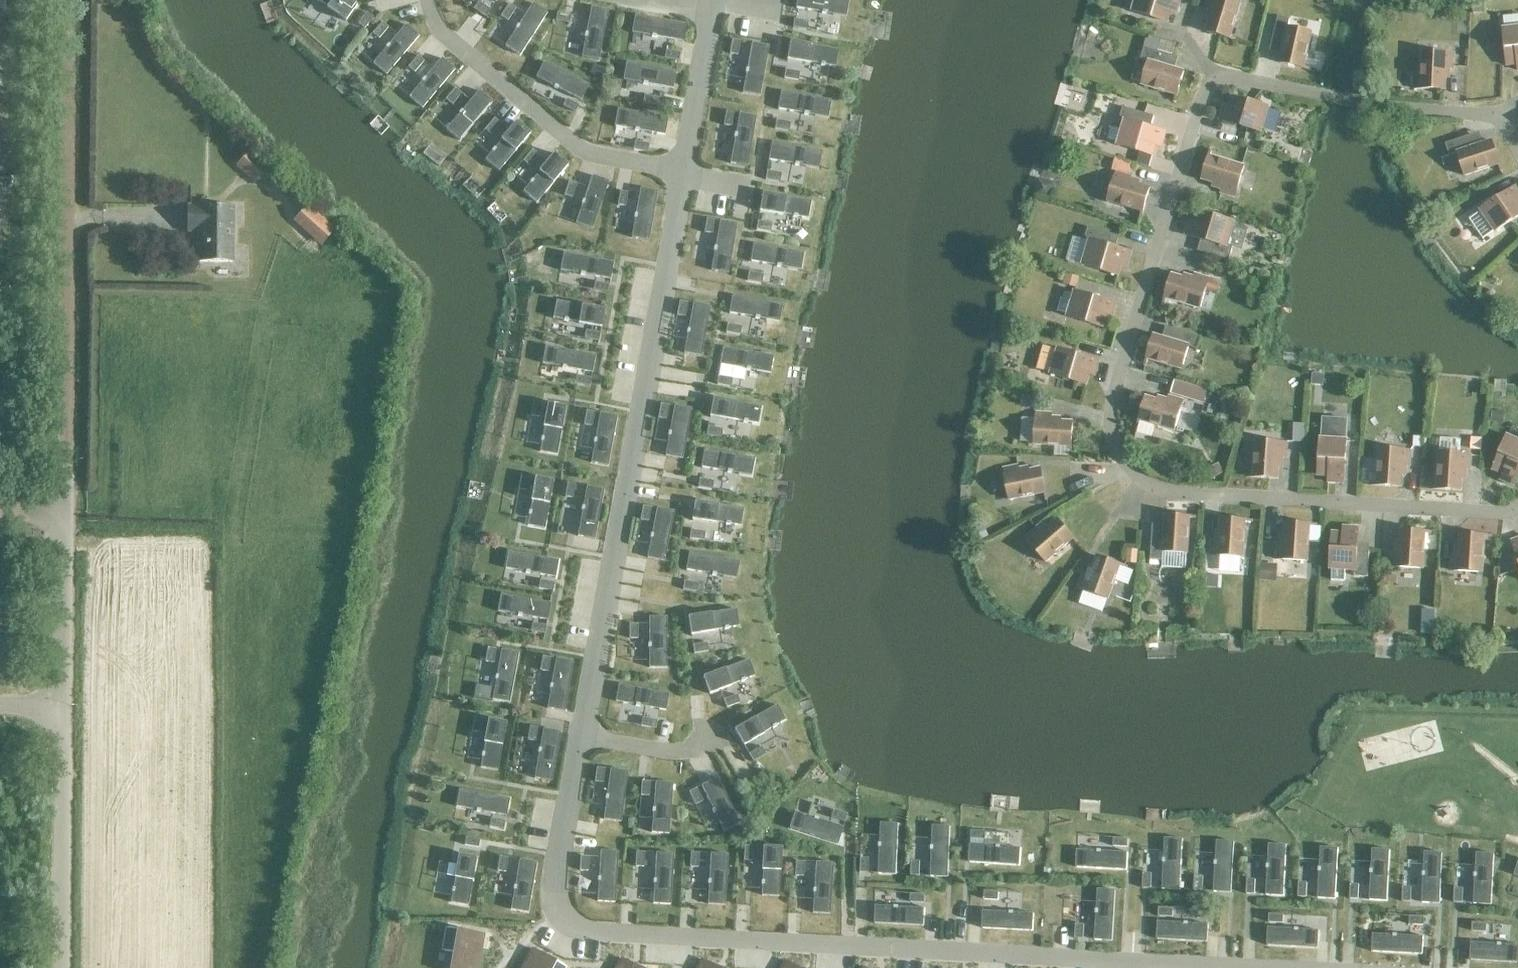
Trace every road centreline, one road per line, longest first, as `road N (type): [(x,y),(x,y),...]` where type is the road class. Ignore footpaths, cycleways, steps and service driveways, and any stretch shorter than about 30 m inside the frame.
road 1 (unclassified): [(64,510),(70,0)]
road 2 (unclassified): [(61,967),(63,709)]
road 3 (unclassified): [(63,709),(64,510)]

